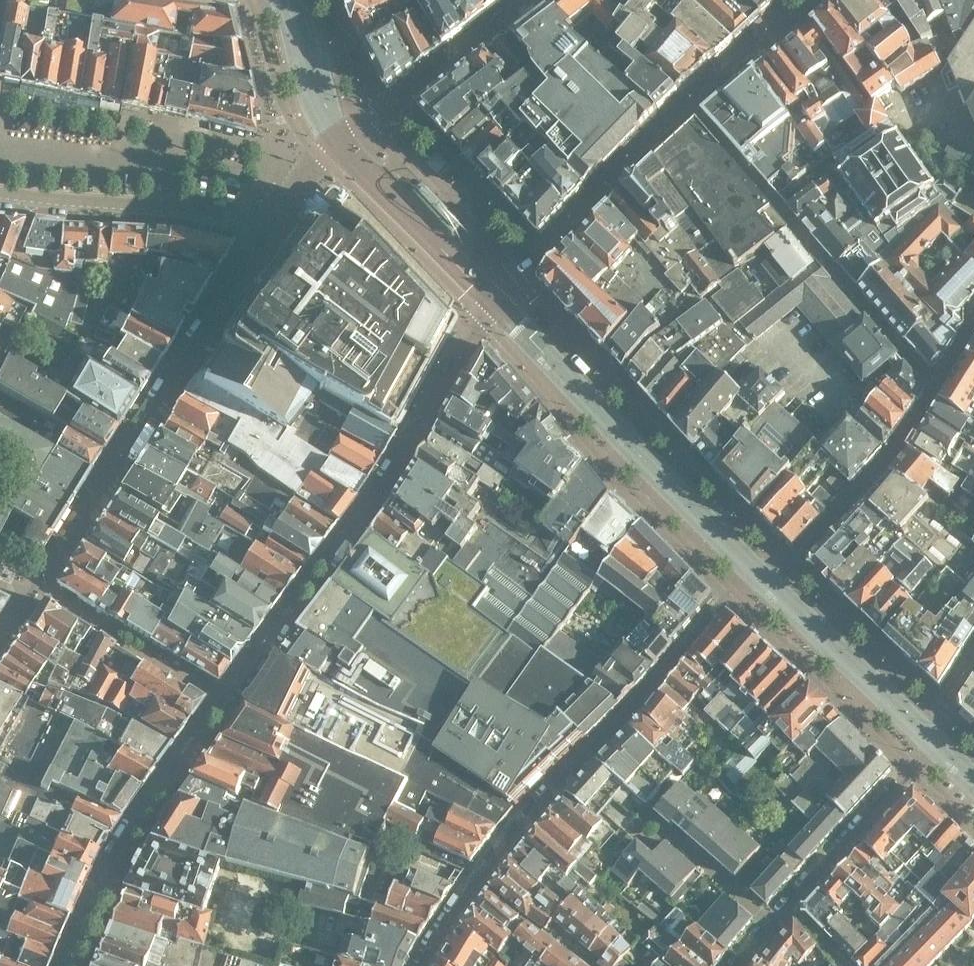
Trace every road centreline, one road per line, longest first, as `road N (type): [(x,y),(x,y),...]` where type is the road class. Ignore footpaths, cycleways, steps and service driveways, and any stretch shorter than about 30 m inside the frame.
road 1 (tertiary): [(762,576),(378,181),(343,135)]
road 2 (residential): [(762,576),(728,597),(570,769),(477,878),(420,965)]
road 3 (residential): [(343,135),(300,172),(266,227),(0,194)]
road 4 (residential): [(924,733),(911,765),(730,965)]
road 5 (tertiary): [(924,733),(762,576)]
road 6 (tertiary): [(343,135),(312,82),(285,0)]

